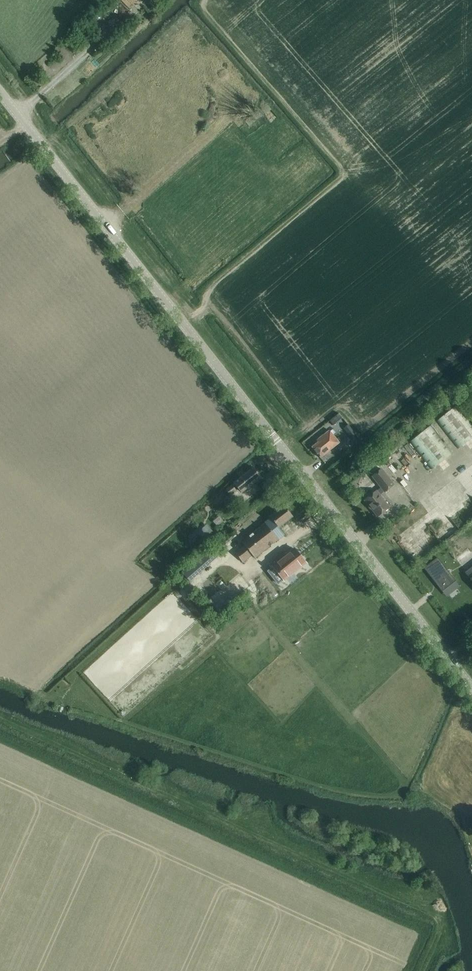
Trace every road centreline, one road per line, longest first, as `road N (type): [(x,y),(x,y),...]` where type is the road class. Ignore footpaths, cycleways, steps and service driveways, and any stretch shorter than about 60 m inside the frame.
road 1 (tertiary): [(471,688),(0,87)]

